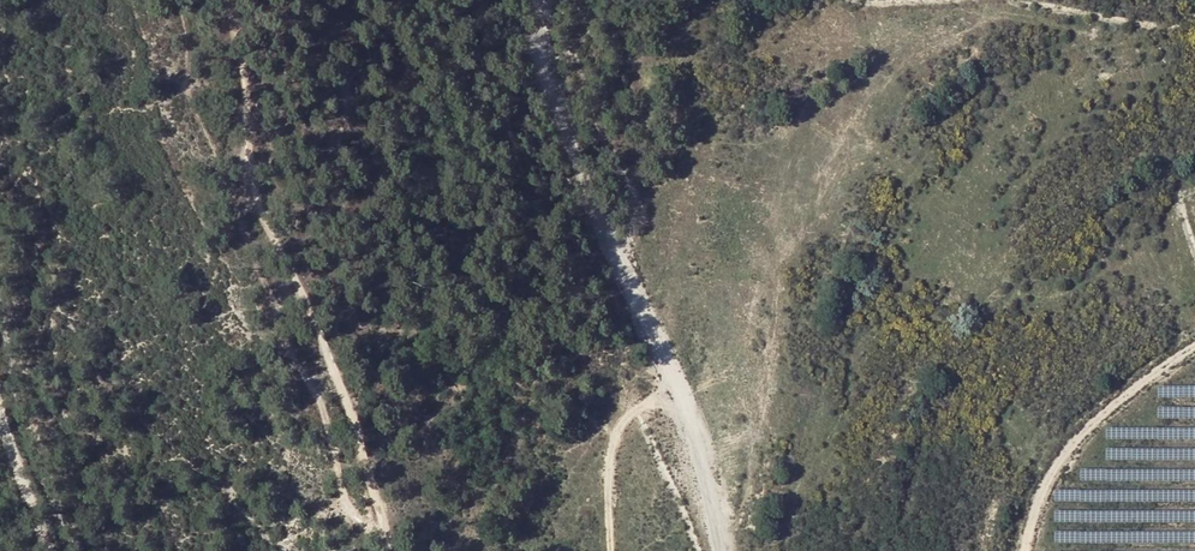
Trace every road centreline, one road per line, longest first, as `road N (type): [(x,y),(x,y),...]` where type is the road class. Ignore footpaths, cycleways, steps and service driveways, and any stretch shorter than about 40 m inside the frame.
road 1 (track): [(545,0),(548,54),(603,233),(654,331),(716,550)]
road 2 (track): [(394,550),(290,256),(229,0)]

